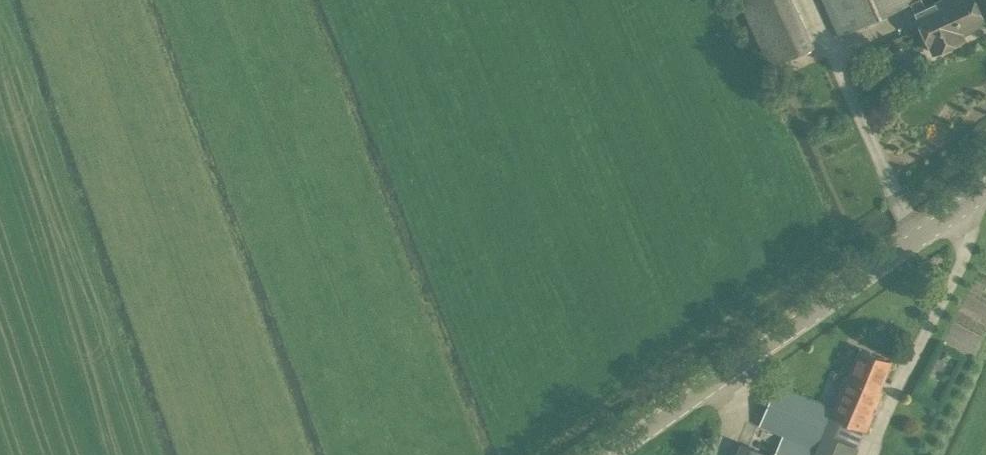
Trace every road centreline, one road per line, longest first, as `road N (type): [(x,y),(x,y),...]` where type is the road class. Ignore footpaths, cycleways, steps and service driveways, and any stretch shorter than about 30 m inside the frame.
road 1 (tertiary): [(612,454),(985,190)]
road 2 (track): [(969,202),(965,256),(870,454)]
road 3 (track): [(916,239),(807,0)]

